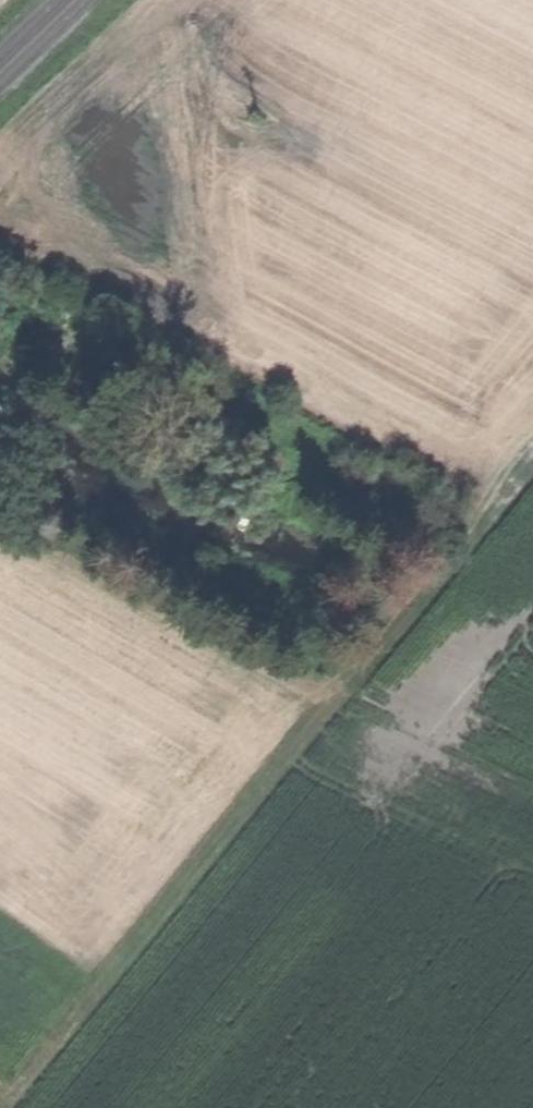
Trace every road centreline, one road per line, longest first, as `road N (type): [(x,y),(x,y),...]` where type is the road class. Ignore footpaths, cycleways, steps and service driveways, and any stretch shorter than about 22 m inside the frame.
road 1 (track): [(532,465),(0,1107)]

